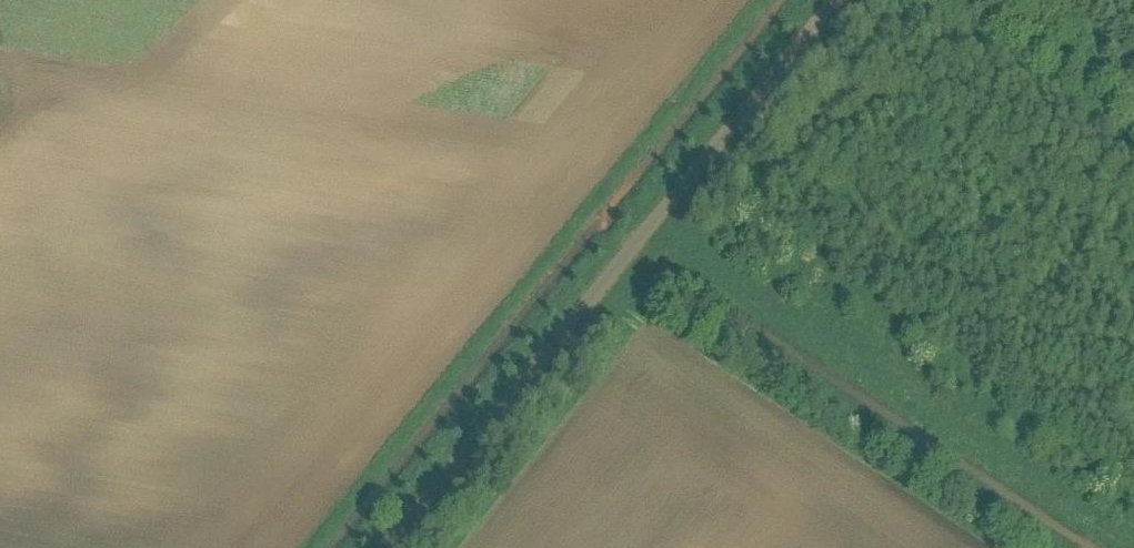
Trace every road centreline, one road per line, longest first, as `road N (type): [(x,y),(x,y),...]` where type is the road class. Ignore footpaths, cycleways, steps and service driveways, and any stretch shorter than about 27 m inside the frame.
road 1 (unclassified): [(388,547),(838,0)]

